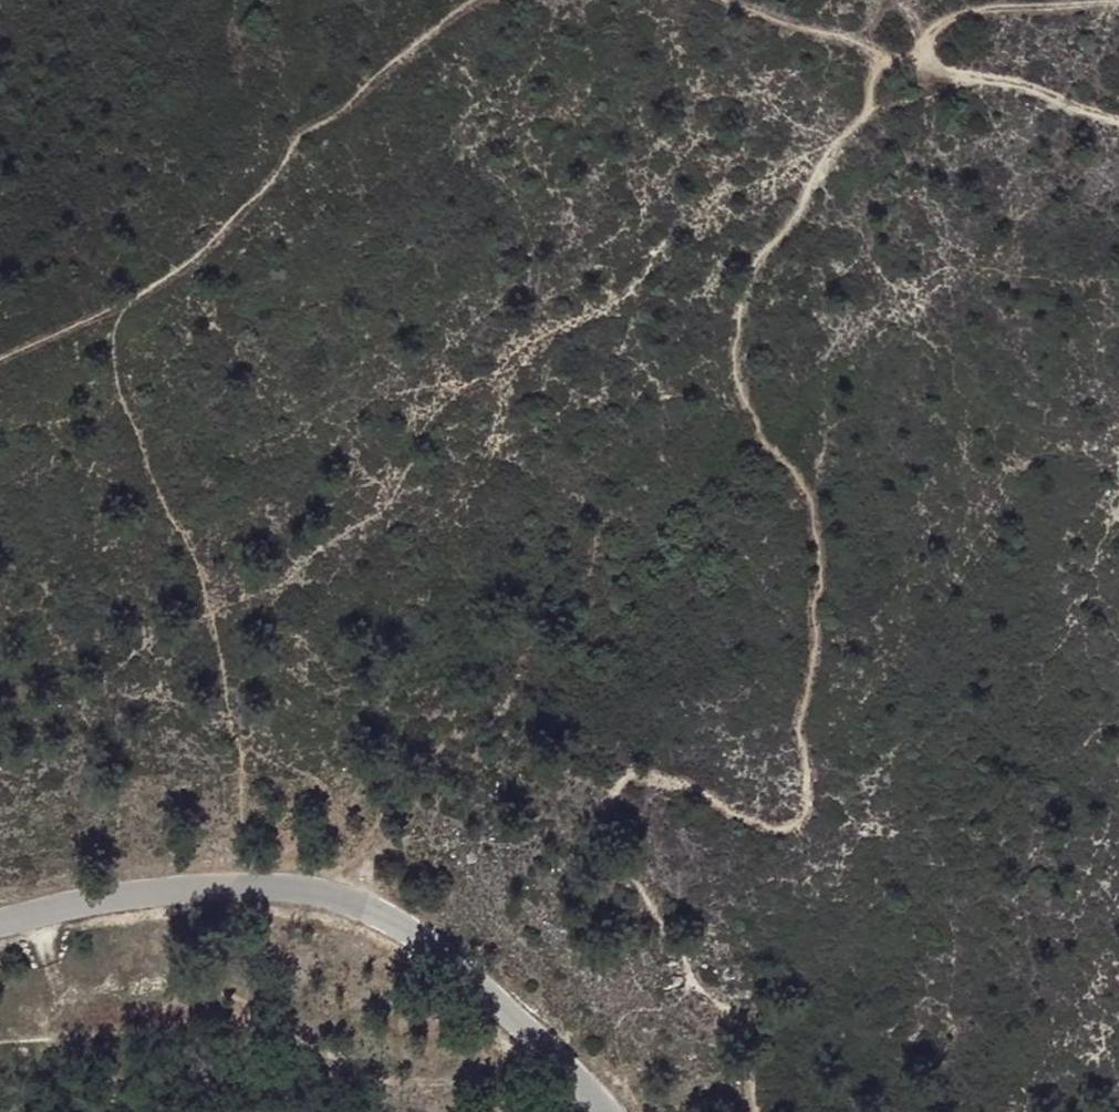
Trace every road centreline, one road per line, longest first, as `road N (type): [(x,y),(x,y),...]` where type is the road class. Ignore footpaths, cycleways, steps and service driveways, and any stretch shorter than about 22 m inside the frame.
road 1 (tertiary): [(613,1111),(451,949),(369,900),(267,882),(151,888),(0,916)]
road 2 (track): [(965,63),(1118,109)]
road 3 (track): [(29,909),(67,1029)]

